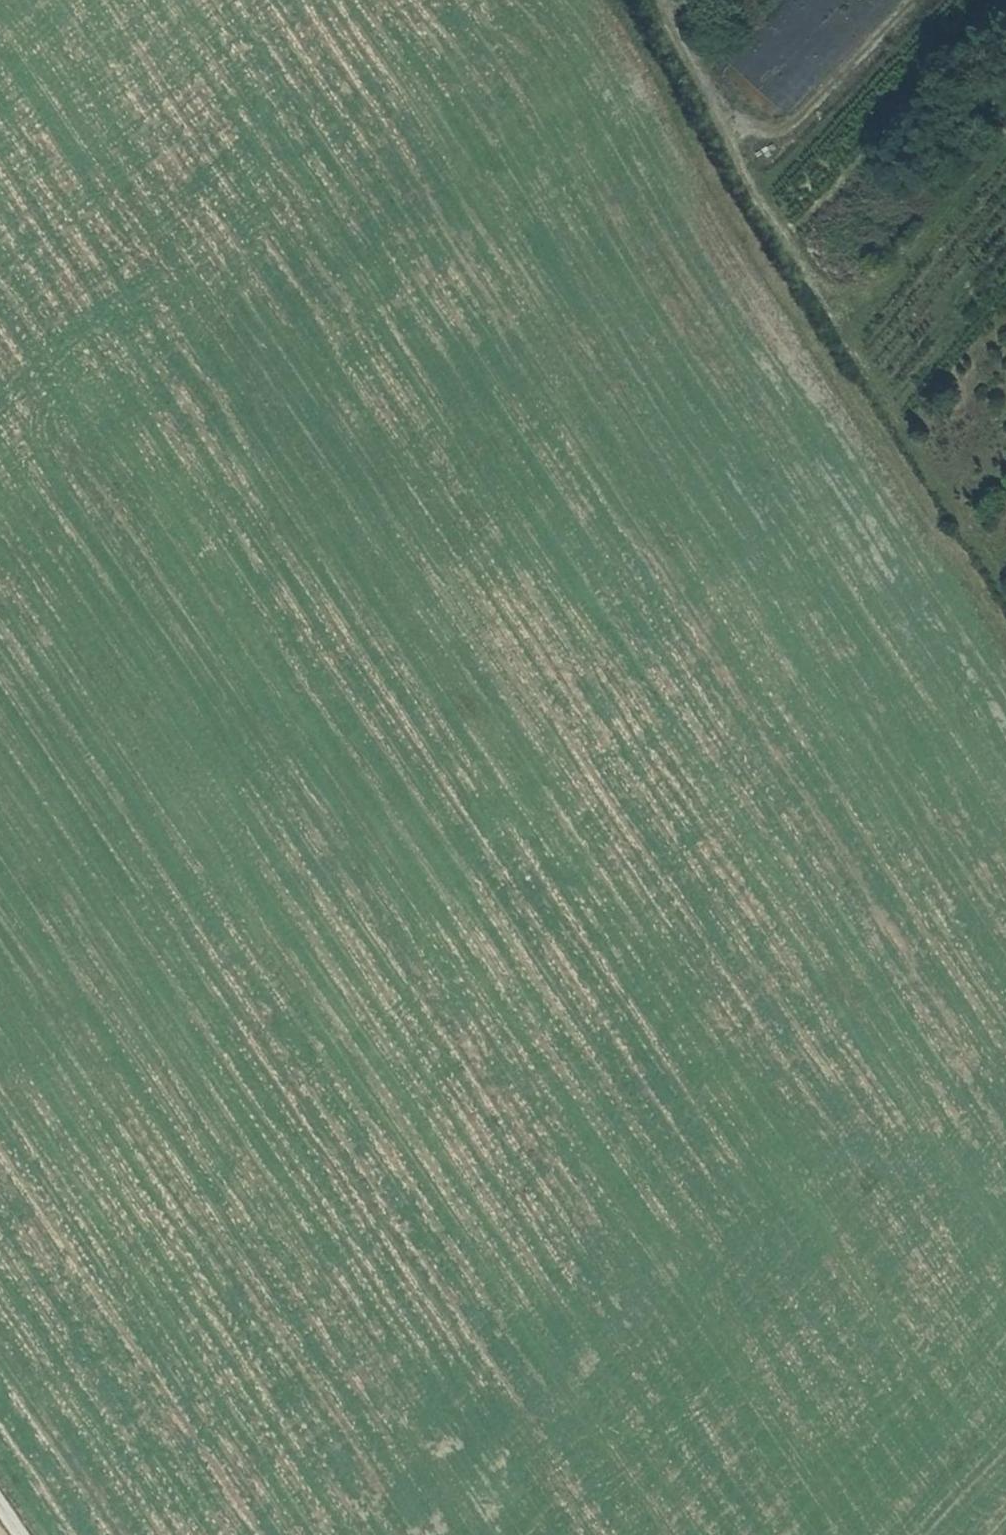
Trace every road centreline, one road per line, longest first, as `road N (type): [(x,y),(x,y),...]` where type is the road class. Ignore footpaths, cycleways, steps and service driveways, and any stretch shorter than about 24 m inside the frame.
road 1 (track): [(613,0),(1005,636)]

